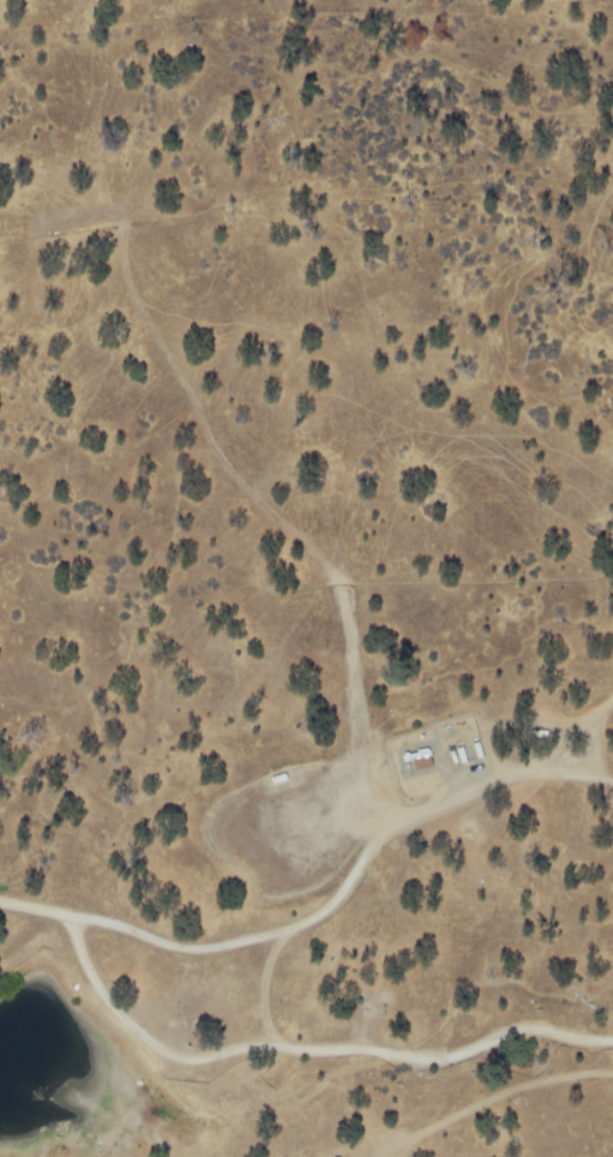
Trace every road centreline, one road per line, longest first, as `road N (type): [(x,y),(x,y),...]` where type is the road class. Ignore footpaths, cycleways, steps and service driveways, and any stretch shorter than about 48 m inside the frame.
road 1 (residential): [(612,796),(579,783),(487,780),(385,826),(336,887),(270,939),(175,952),(0,904)]

